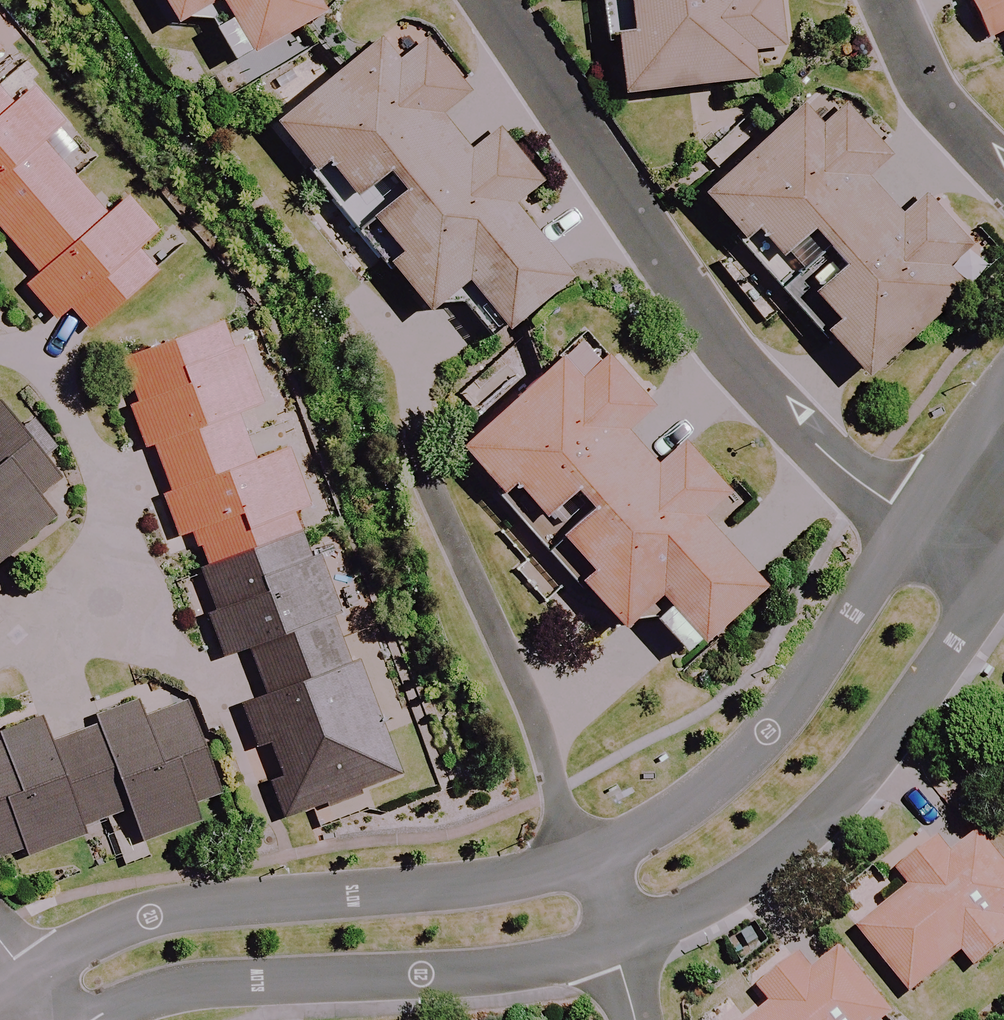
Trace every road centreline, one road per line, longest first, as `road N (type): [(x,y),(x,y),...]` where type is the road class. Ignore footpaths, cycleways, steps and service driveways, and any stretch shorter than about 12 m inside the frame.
road 1 (residential): [(908,532),(697,305),(488,0)]
road 2 (residential): [(34,977),(106,934),(174,915),(502,877),(584,853)]
road 3 (residential): [(1003,570),(896,725),(824,810),(727,891),(610,948)]
road 4 (residential): [(610,948),(511,971),(211,987),(97,1019)]
road 5 (residential): [(584,853),(723,775),(778,723),(908,532)]
road 6 (residential): [(584,853),(539,721),(412,435)]
road 7 (residential): [(0,353),(50,375),(76,411),(104,455),(115,529),(86,582),(0,652)]
road 8 (residential): [(879,0),(921,84),(1003,177)]

